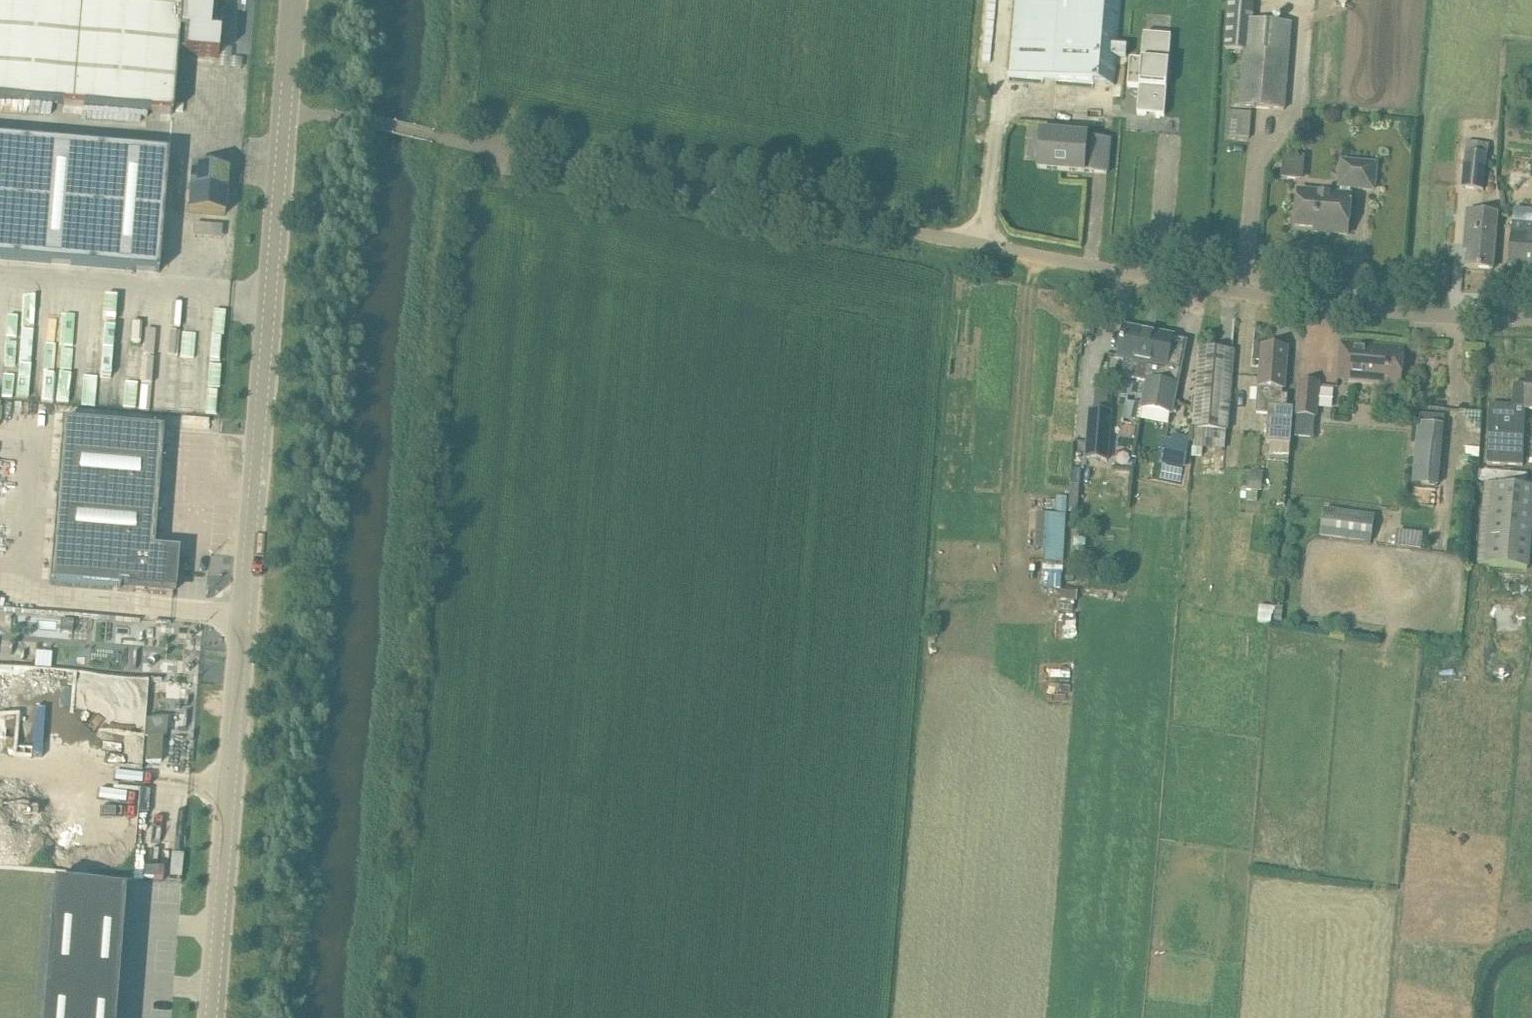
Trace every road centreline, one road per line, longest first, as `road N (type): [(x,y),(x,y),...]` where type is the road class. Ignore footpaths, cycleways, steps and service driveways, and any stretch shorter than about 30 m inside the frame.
road 1 (unclassified): [(1531,317),(1289,302),(481,146)]
road 2 (unclassified): [(209,1017),(294,0)]
road 3 (track): [(441,0),(442,139)]

